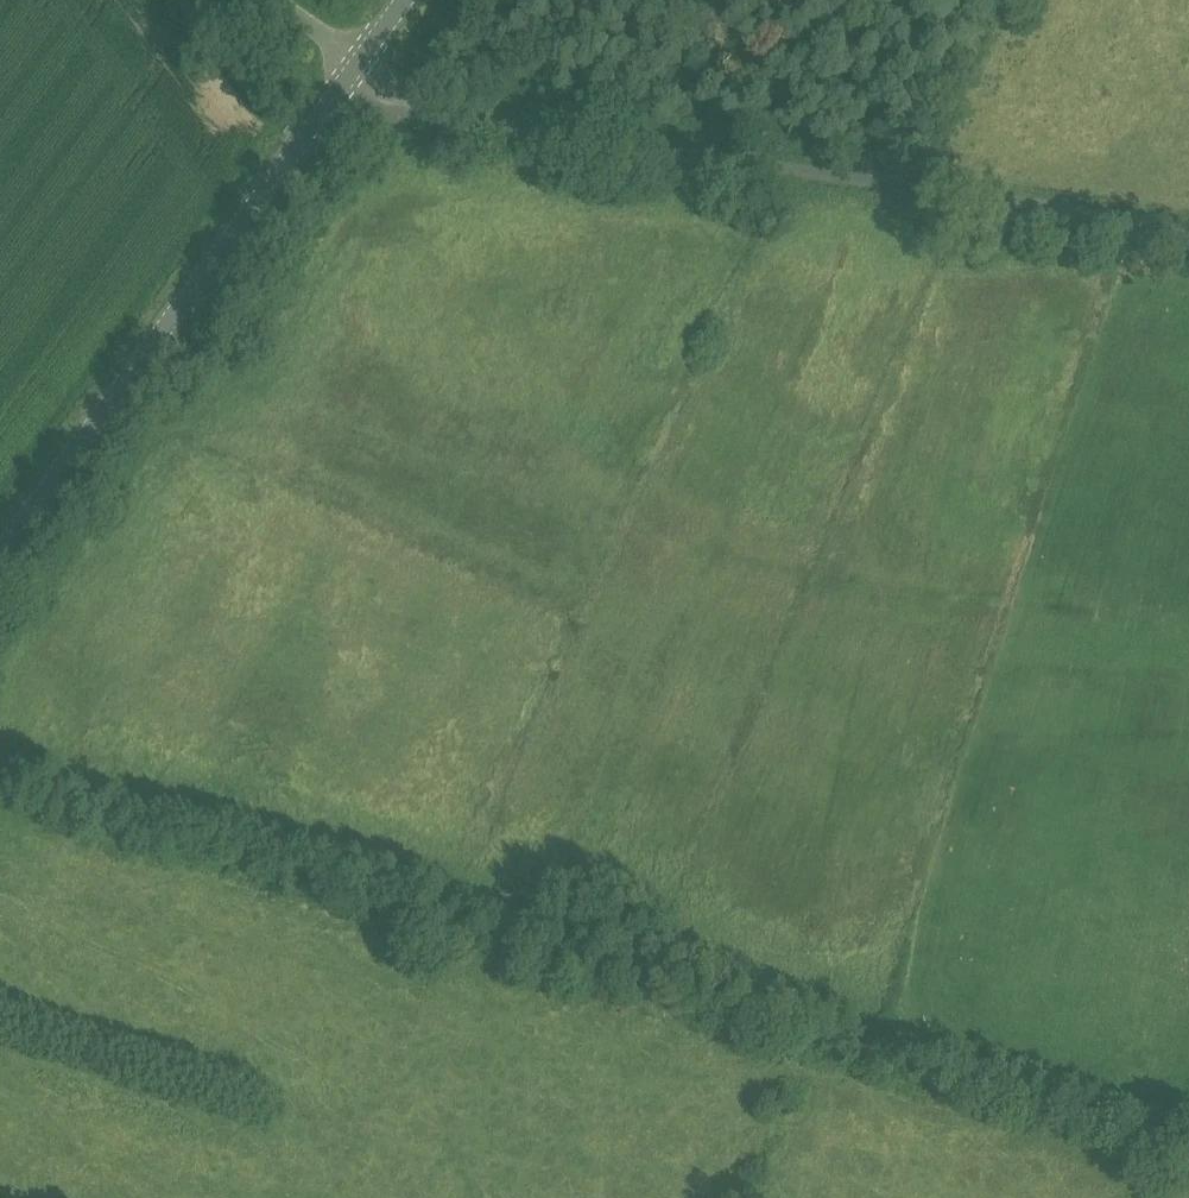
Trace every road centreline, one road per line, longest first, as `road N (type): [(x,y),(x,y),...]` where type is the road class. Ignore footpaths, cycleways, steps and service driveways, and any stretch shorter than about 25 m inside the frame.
road 1 (residential): [(1188,235),(518,140),(358,61)]
road 2 (secondary): [(0,549),(358,61)]

